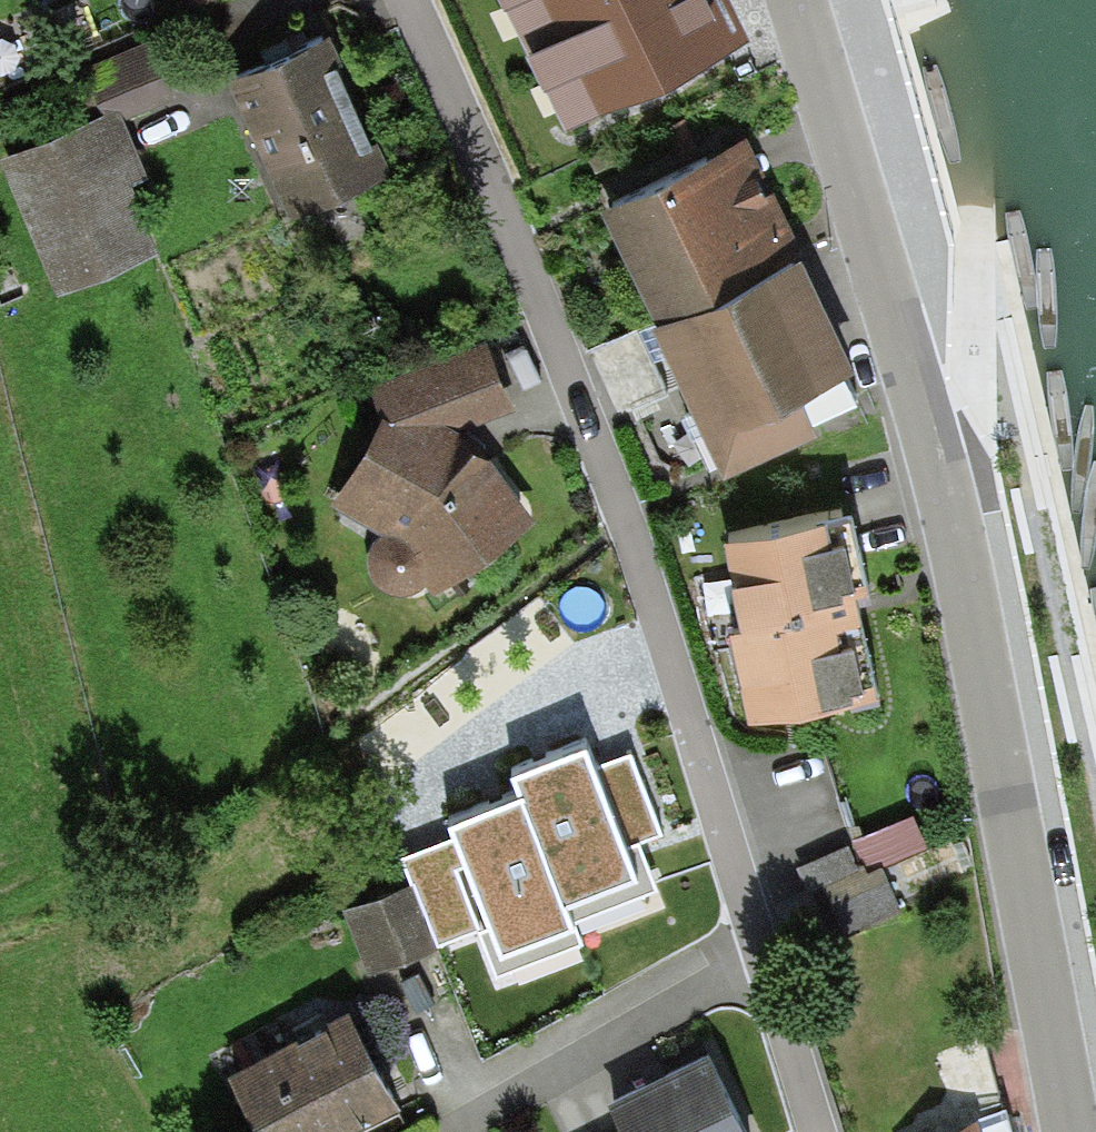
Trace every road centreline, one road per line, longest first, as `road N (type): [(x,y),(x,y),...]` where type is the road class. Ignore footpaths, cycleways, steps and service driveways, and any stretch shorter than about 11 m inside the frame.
road 1 (unclassified): [(390,0),(578,408),(809,1131)]
road 2 (residential): [(1074,1131),(965,562),(797,0)]

